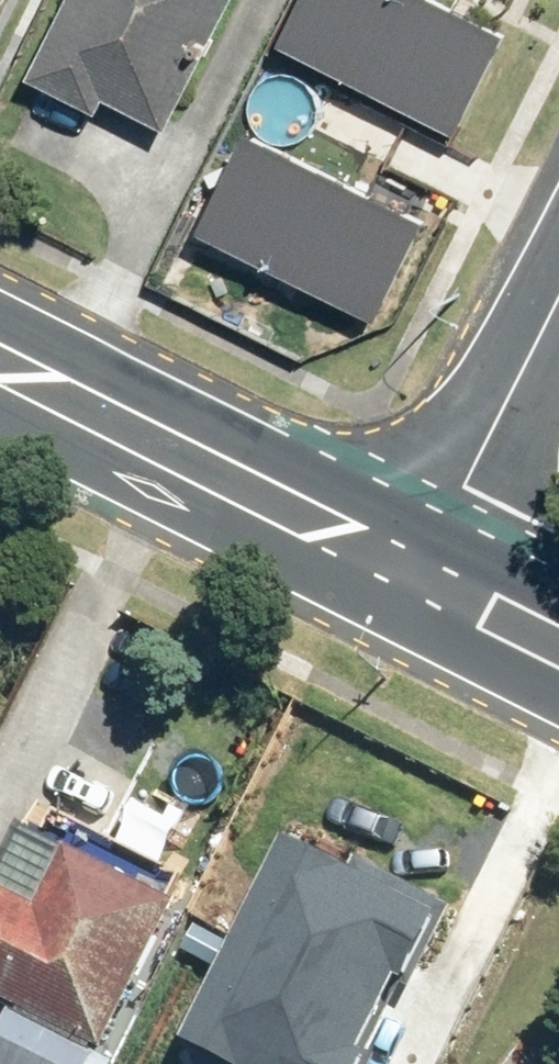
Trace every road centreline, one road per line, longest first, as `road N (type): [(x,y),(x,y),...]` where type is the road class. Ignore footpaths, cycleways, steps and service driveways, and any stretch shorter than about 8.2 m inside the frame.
road 1 (secondary): [(0,361),(437,581)]
road 2 (residential): [(558,336),(437,581)]
road 3 (secondary): [(437,581),(558,647)]

